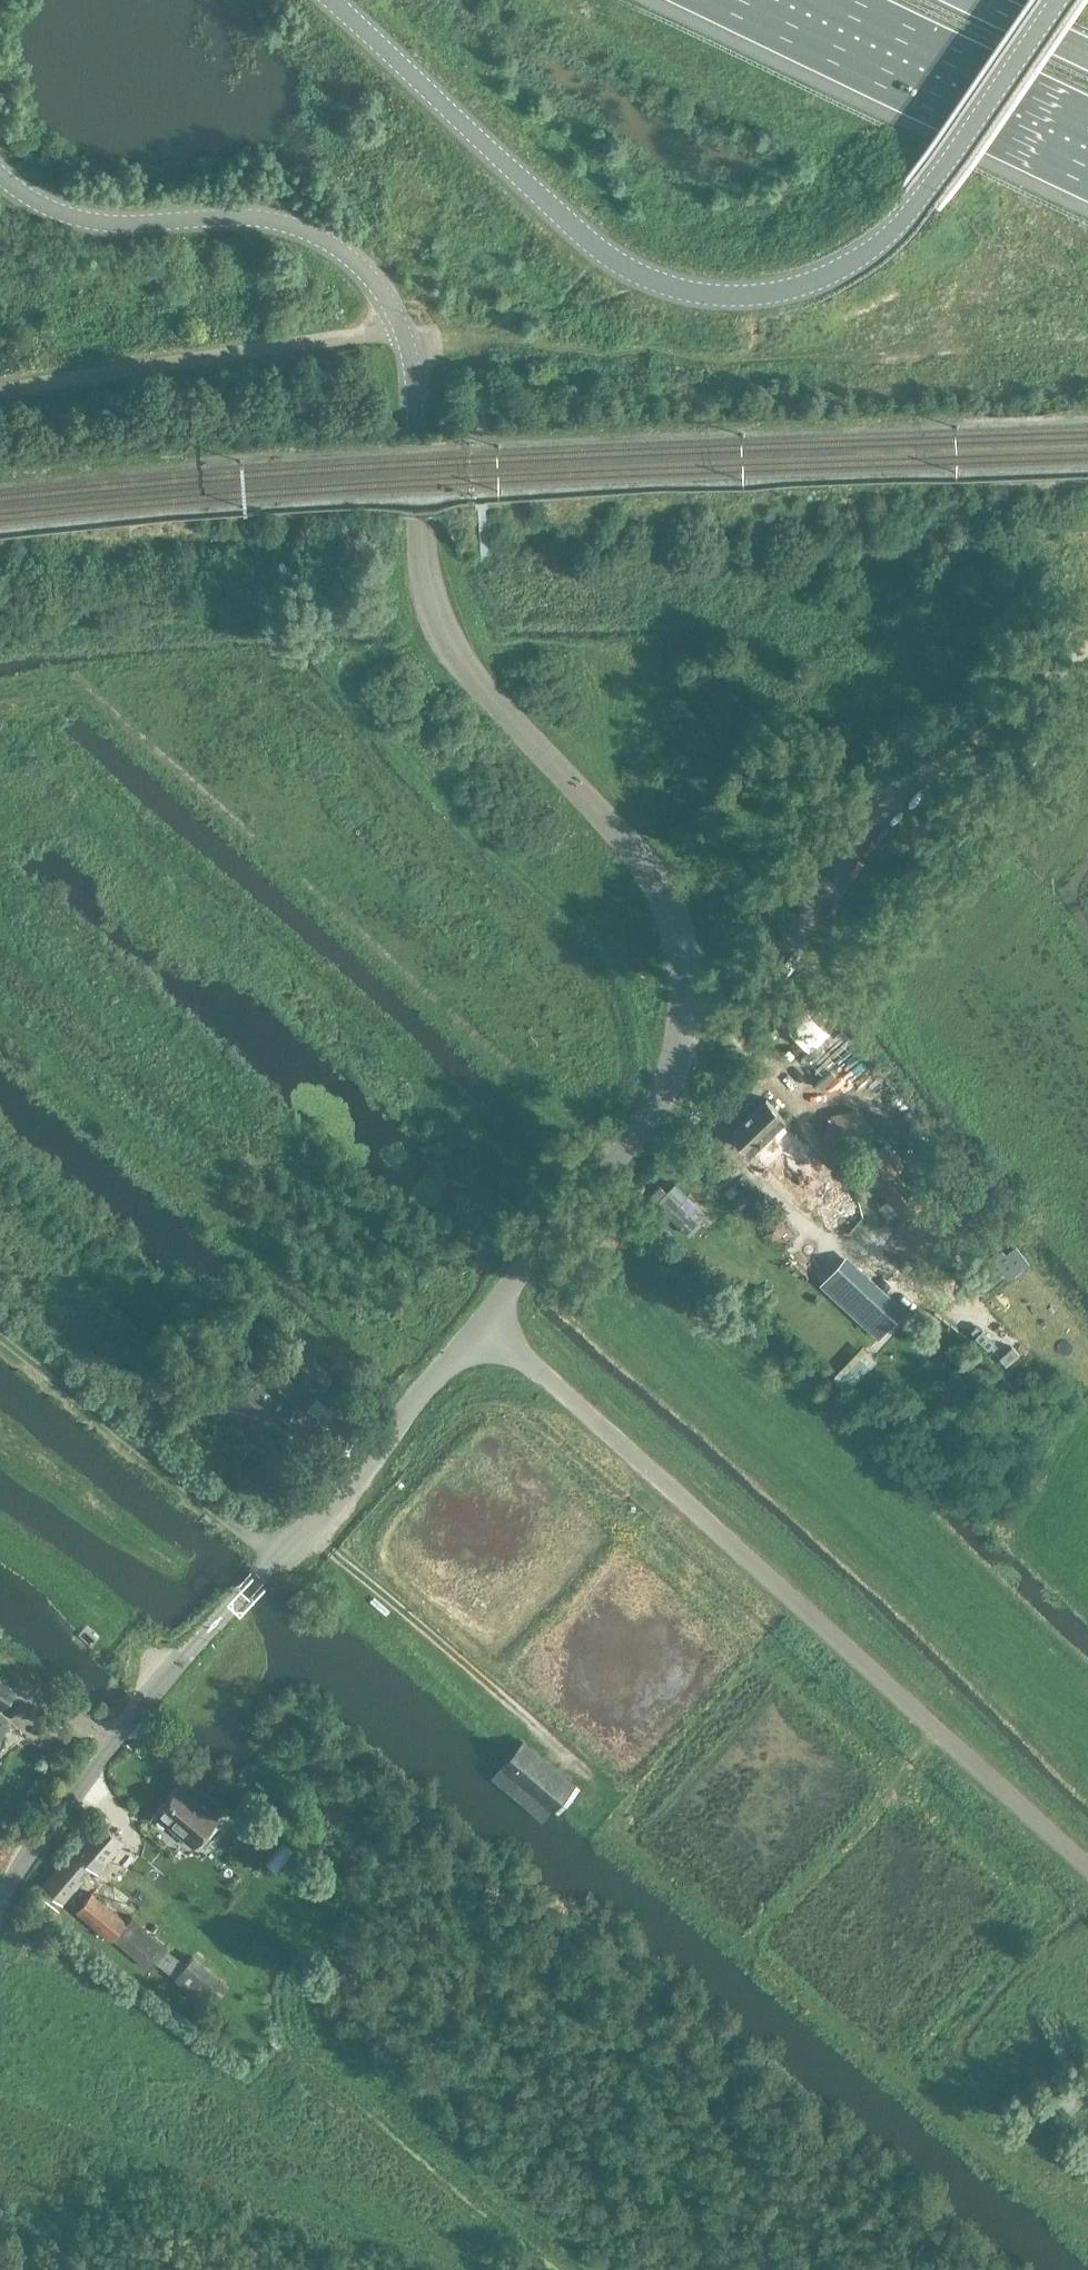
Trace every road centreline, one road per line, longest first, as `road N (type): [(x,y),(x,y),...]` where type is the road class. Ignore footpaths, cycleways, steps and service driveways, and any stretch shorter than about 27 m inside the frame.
road 1 (unclassified): [(479,1316),(622,1151),(665,1070),(686,1008),(681,941),(660,888),(475,682),(434,612),(406,329)]
road 2 (unclassified): [(1056,0),(891,235),(834,266),(763,287),(712,288),(662,280),(609,251),(338,0)]
road 3 (unclassified): [(1087,1867),(479,1316)]
road 4 (unclassified): [(0,1905),(43,1834),(144,1704),(263,1572),(267,1553),(322,1514),(479,1316)]
road 5 (unclassified): [(0,171),(36,198),(84,217),(234,214),(289,221),(330,239),(366,269),(406,329)]
road 6 (motorway): [(774,0),(1087,148)]
road 7 (track): [(104,2011),(0,1944)]

